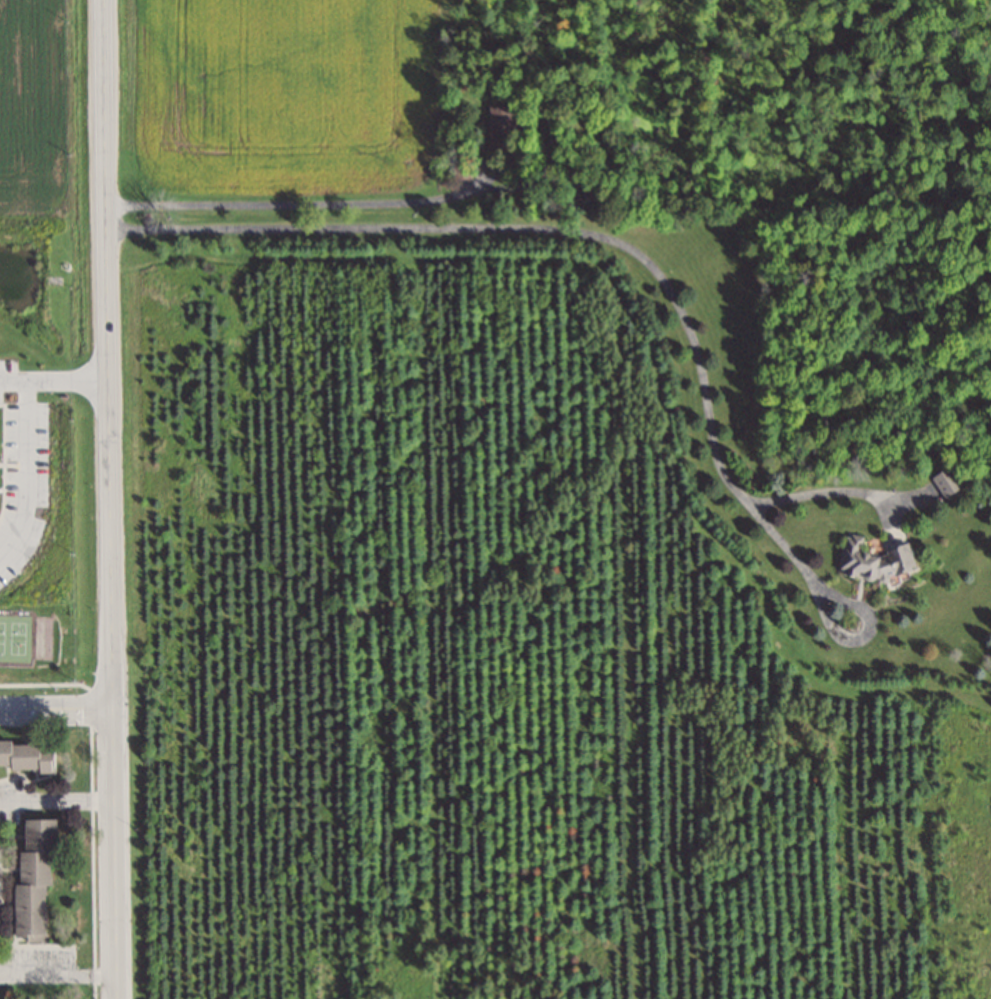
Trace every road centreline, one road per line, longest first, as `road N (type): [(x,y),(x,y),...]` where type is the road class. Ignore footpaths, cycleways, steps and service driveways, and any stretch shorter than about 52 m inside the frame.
road 1 (secondary): [(113,705),(104,0)]
road 2 (secondary): [(117,998),(113,705)]

